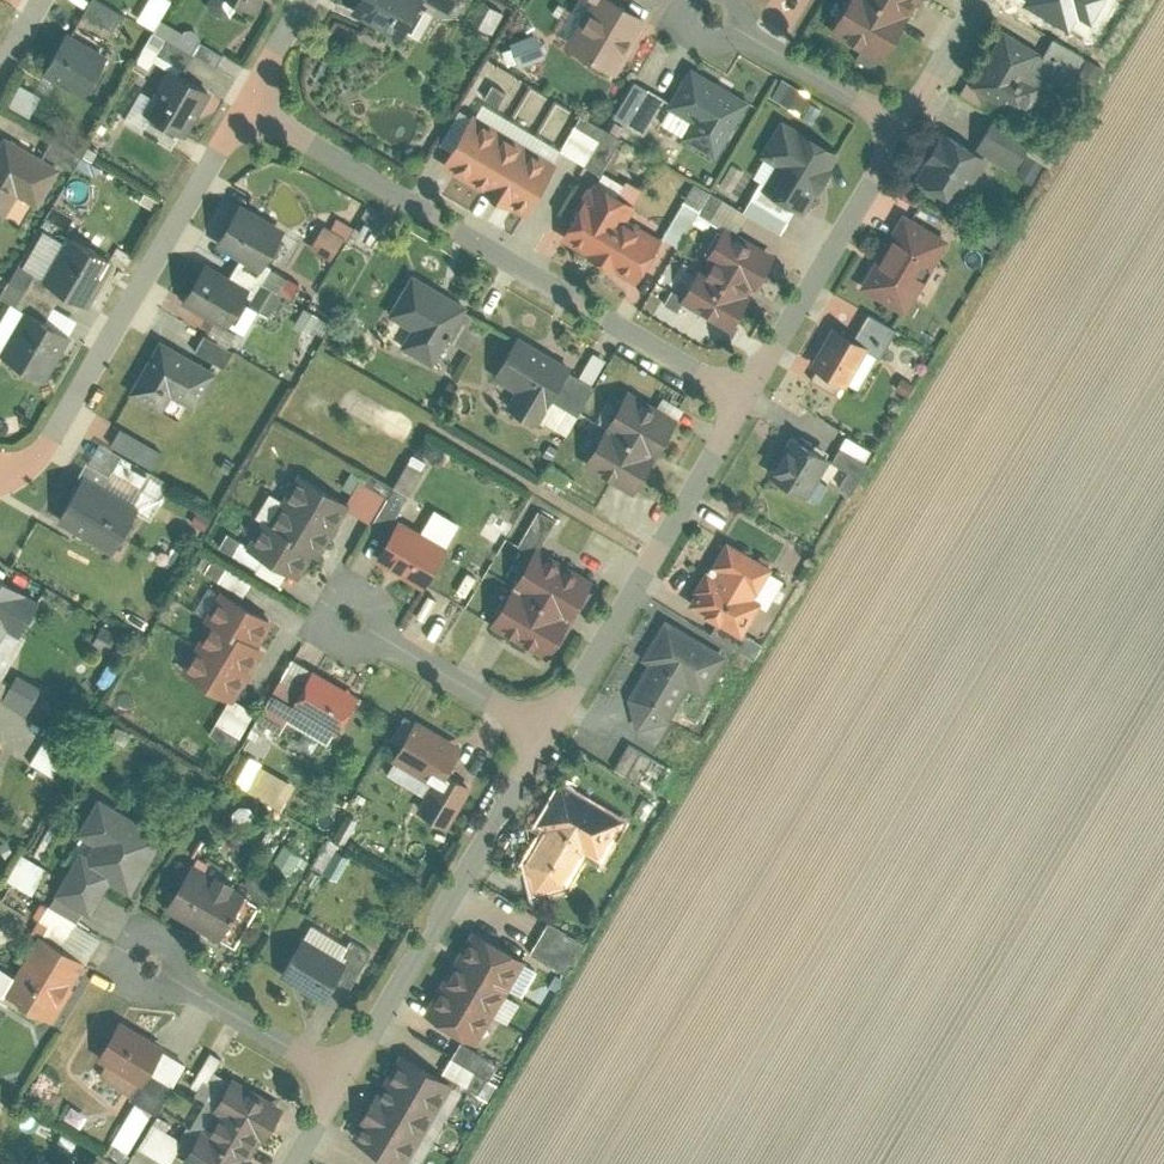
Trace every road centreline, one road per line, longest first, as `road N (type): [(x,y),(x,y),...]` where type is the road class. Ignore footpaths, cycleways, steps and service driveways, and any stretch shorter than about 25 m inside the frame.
road 1 (residential): [(728,395),(231,92)]
road 2 (residential): [(0,465),(25,460),(48,439),(231,92)]
road 3 (residential): [(327,1073),(389,985),(533,730)]
road 4 (residential): [(533,730),(728,395)]
road 5 (residential): [(728,395),(892,120)]
road 6 (residential): [(123,951),(327,1073)]
road 7 (residential): [(334,621),(533,730)]
road 8 (residential): [(696,11),(892,120)]
road 9 (residential): [(892,120),(964,0)]

